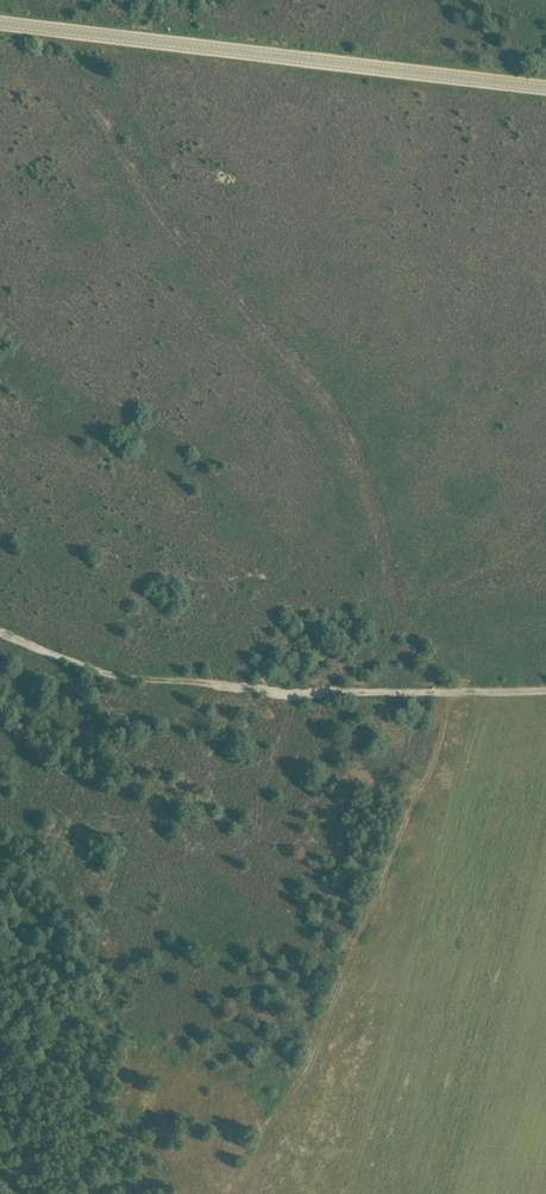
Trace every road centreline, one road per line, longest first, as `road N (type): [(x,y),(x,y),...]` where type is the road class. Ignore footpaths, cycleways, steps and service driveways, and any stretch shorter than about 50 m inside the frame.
road 1 (track): [(545,692),(329,696),(207,684),(115,674),(0,632)]
road 2 (tertiary): [(545,86),(0,21)]

